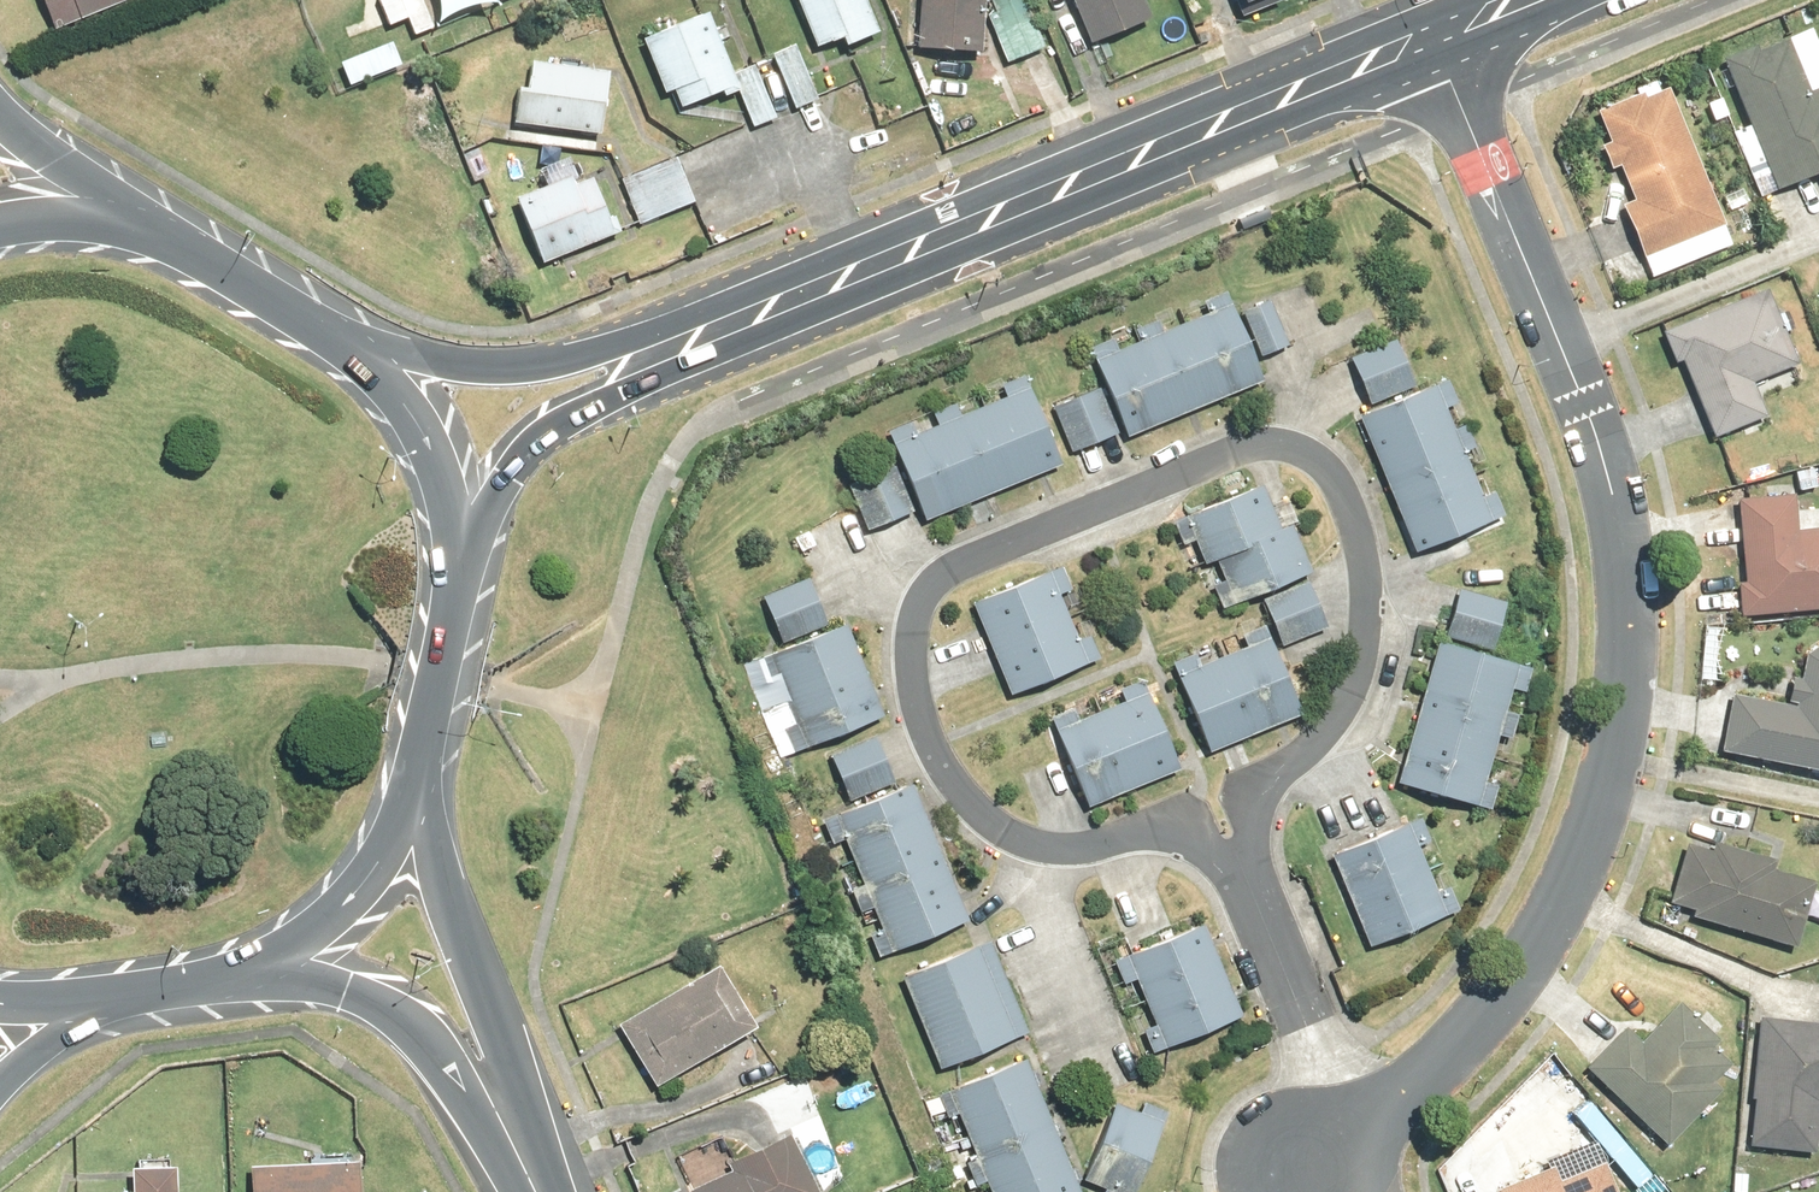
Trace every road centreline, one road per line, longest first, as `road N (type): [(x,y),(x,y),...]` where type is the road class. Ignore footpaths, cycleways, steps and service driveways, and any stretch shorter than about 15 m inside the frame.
road 1 (residential): [(1317,1032),(1282,1011),(1214,853),(1190,836),(1162,830),(1050,847),(1016,839),(968,800),(935,748),(914,687),(913,631),(928,596),(951,572),(1240,450),(1278,444),(1322,456),(1350,503),(1368,574),(1369,634),(1356,682),(1328,735),(1263,807),(1256,838),(1323,997)]
road 2 (residential): [(1433,33),(1563,348),(1618,507),(1635,655),(1621,759),(1551,915),(1485,1019),(1421,1091),(1369,1123)]
road 3 (primary): [(731,317),(1433,33)]
road 4 (primary): [(358,340),(452,360),(534,363),(731,317)]
road 5 (primary): [(731,317),(556,423),(510,472),(462,562)]
road 6 (secondary): [(420,816),(466,955),(503,1117)]
road 7 (secondary): [(503,1117),(421,1031),(386,1008),(310,980),(264,974)]
road 8 (primary): [(122,218),(213,255),(358,340)]
road 9 (primary): [(462,562),(452,666),(420,816)]
road 10 (primary): [(358,340),(395,382),(443,462),(462,562)]
road 11 (primary): [(420,816),(351,909),(264,974)]
road 12 (primary): [(264,974),(148,1008),(90,1012)]
road 13 (primary): [(0,101),(122,218)]
road 14 (primary): [(0,225),(122,218)]
road 15 (tertiary): [(90,1012),(0,1093)]

